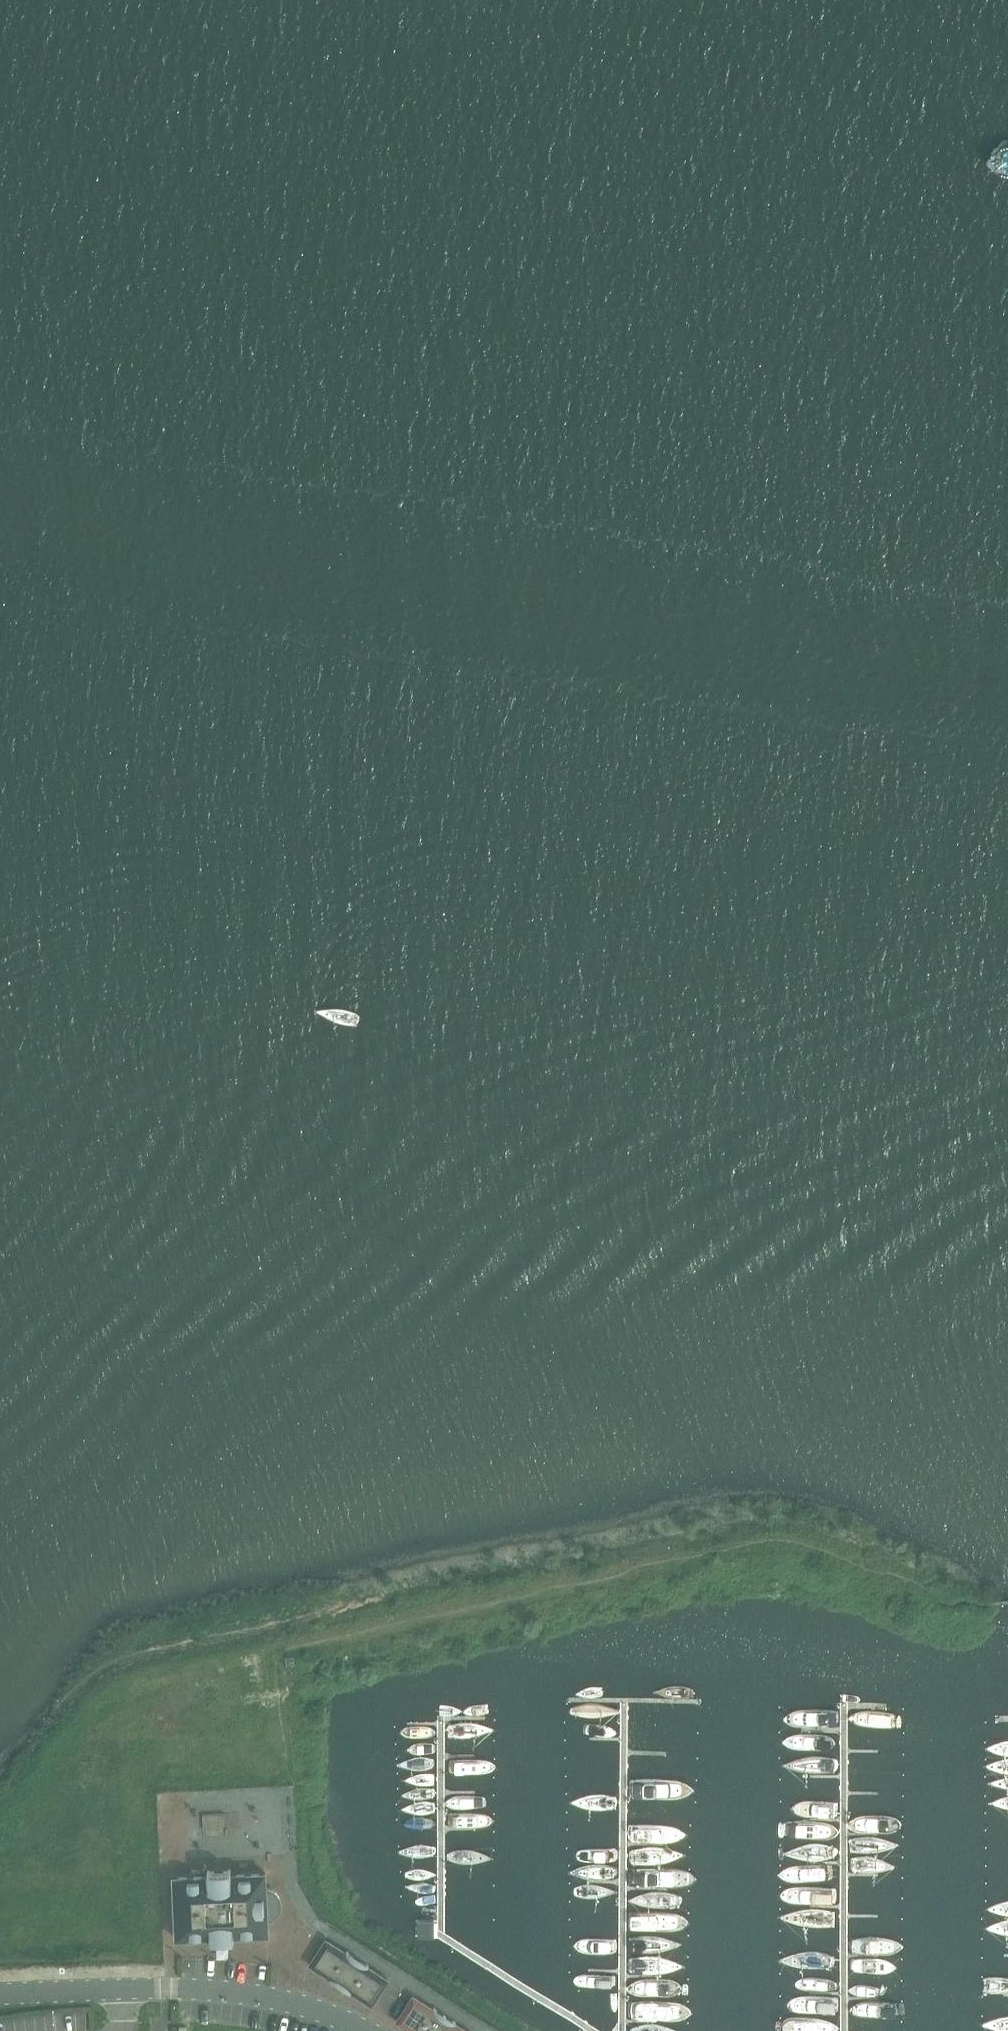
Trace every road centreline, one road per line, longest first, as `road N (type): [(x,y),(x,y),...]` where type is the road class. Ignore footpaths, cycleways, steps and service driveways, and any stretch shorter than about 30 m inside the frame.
road 1 (tertiary): [(371,2030),(284,2001),(202,1989),(0,1997)]

